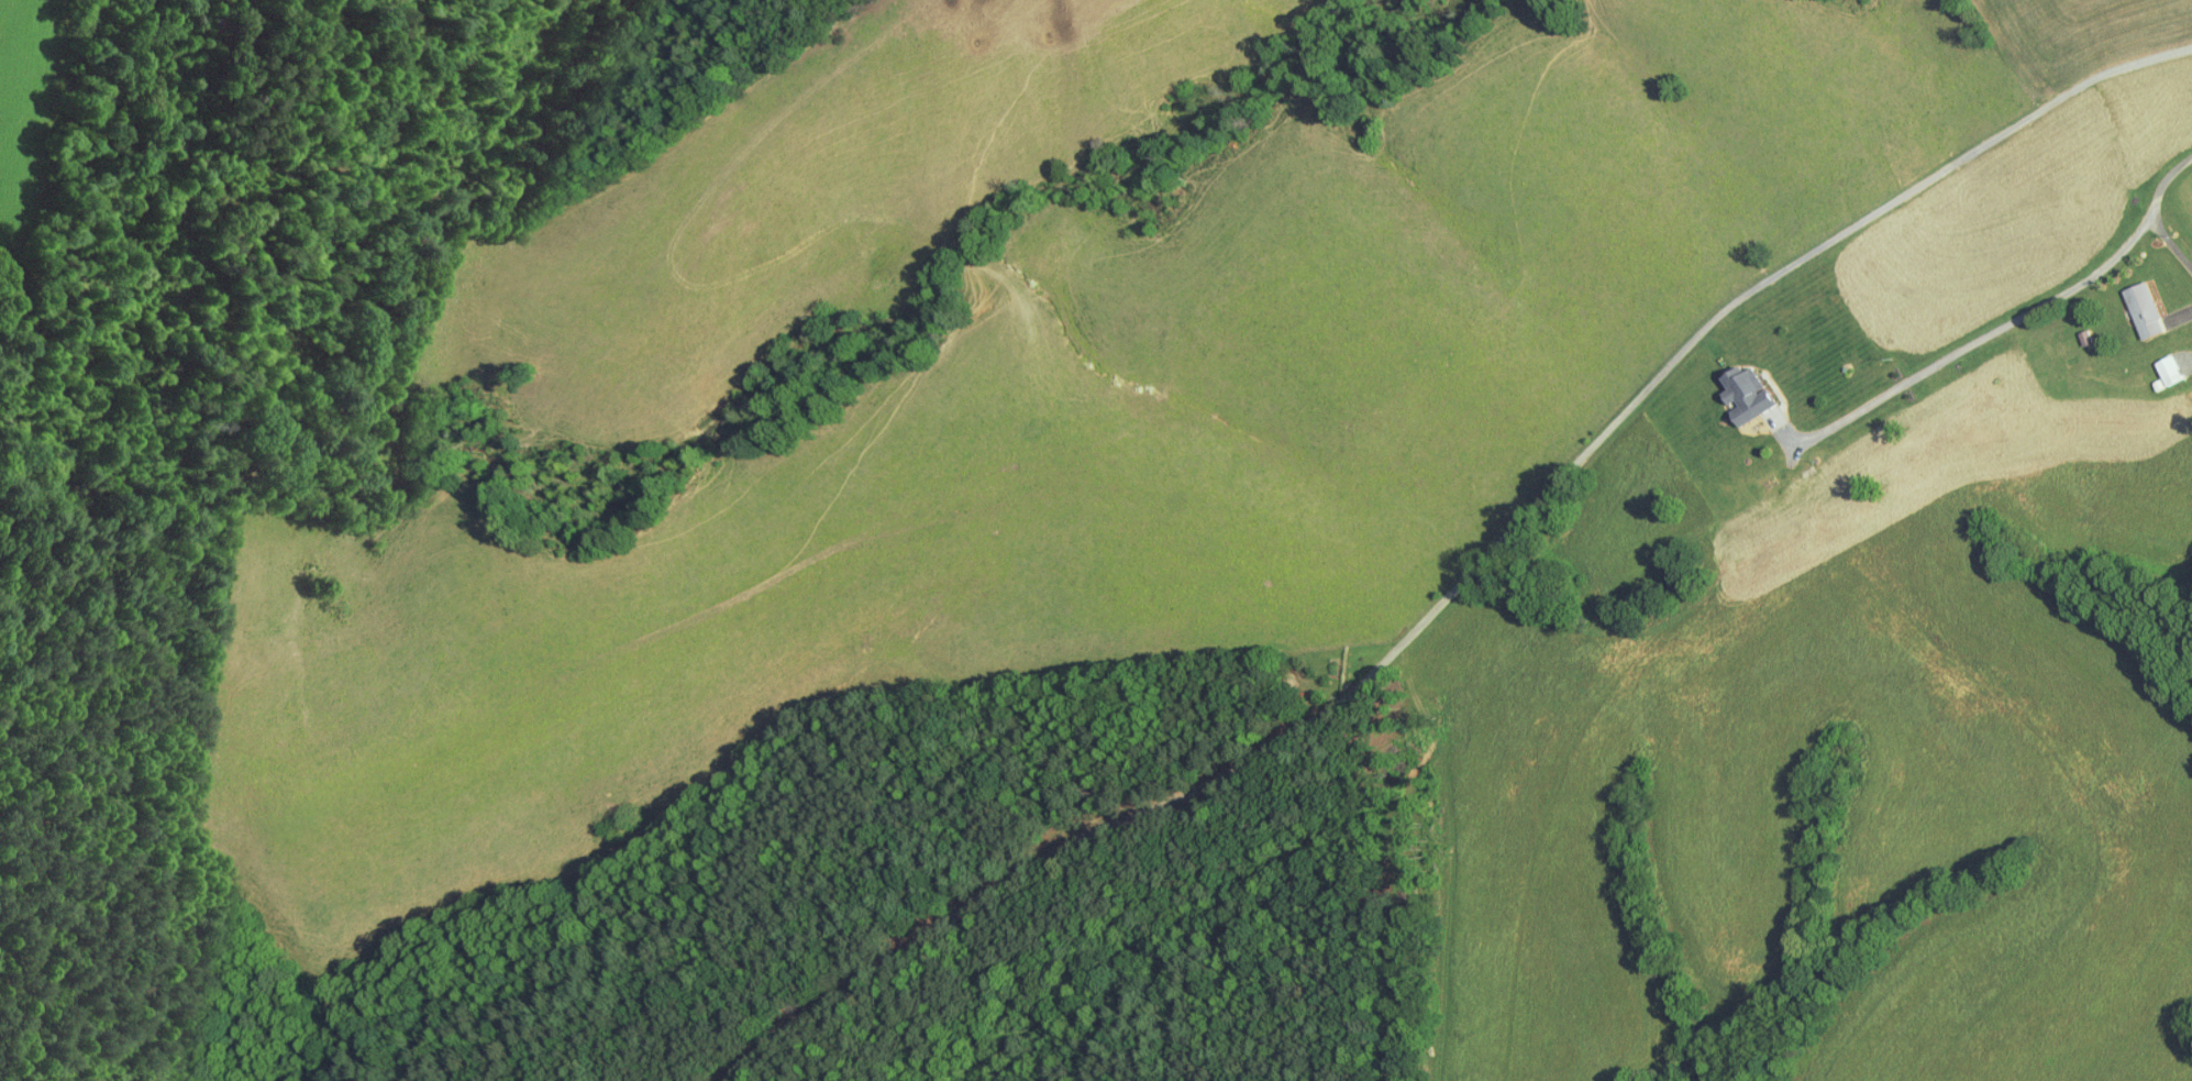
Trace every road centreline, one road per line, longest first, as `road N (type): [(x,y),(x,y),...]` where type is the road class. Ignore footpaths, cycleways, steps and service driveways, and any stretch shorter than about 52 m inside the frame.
road 1 (residential): [(2191,158),(2155,207),(2191,266)]

